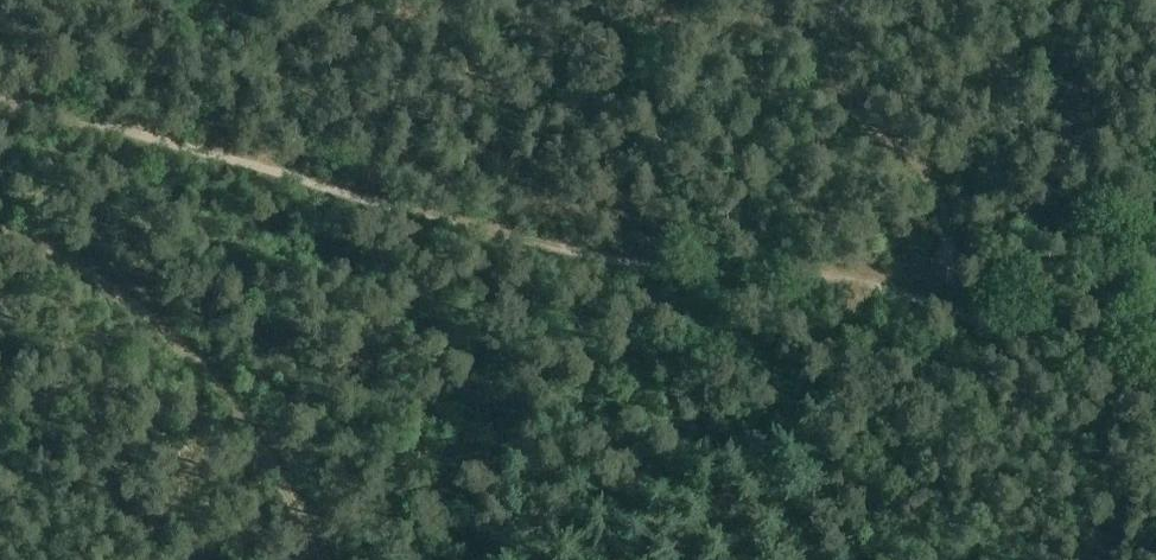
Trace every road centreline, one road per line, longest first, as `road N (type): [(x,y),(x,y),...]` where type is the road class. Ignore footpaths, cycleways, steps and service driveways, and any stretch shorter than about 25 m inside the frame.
road 1 (track): [(1155,363),(1088,352),(922,297),(809,275),(634,270),(0,102)]
road 2 (track): [(324,559),(227,396),(160,324),(0,219)]

